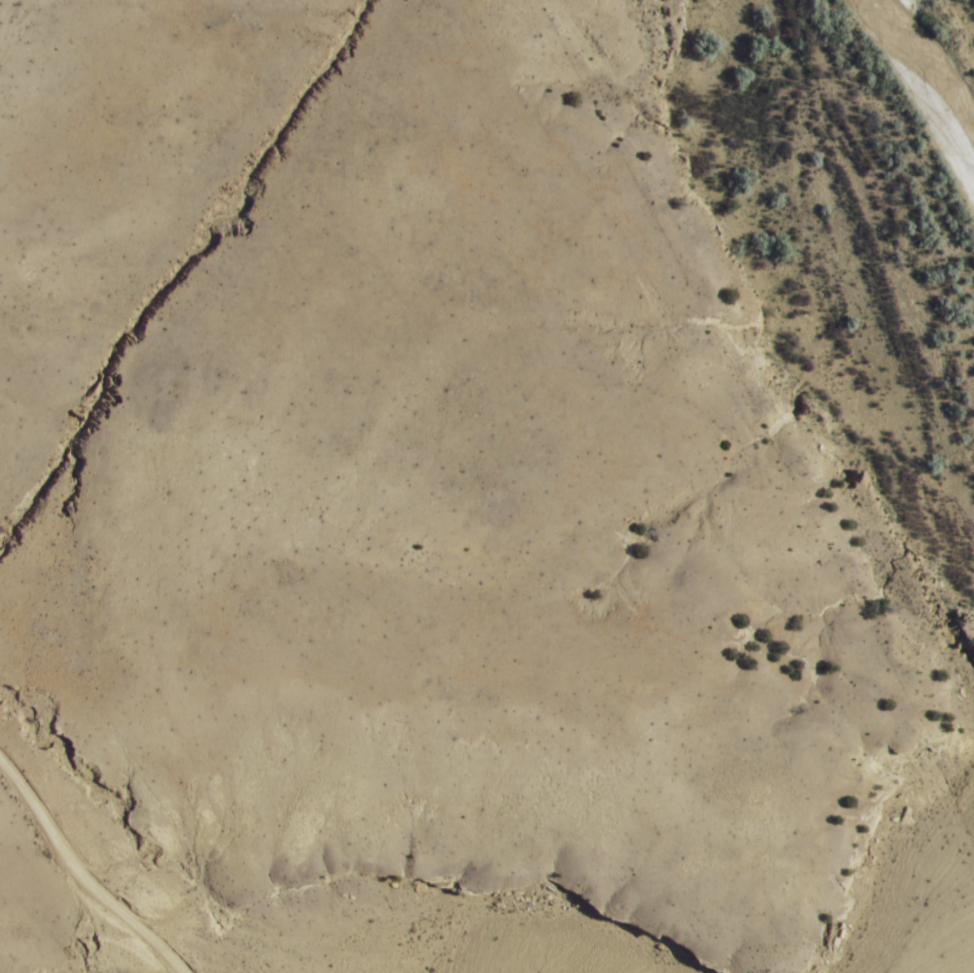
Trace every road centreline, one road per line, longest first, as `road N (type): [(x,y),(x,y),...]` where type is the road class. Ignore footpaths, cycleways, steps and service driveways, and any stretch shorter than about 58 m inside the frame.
road 1 (residential): [(184,972),(72,867),(0,766)]

